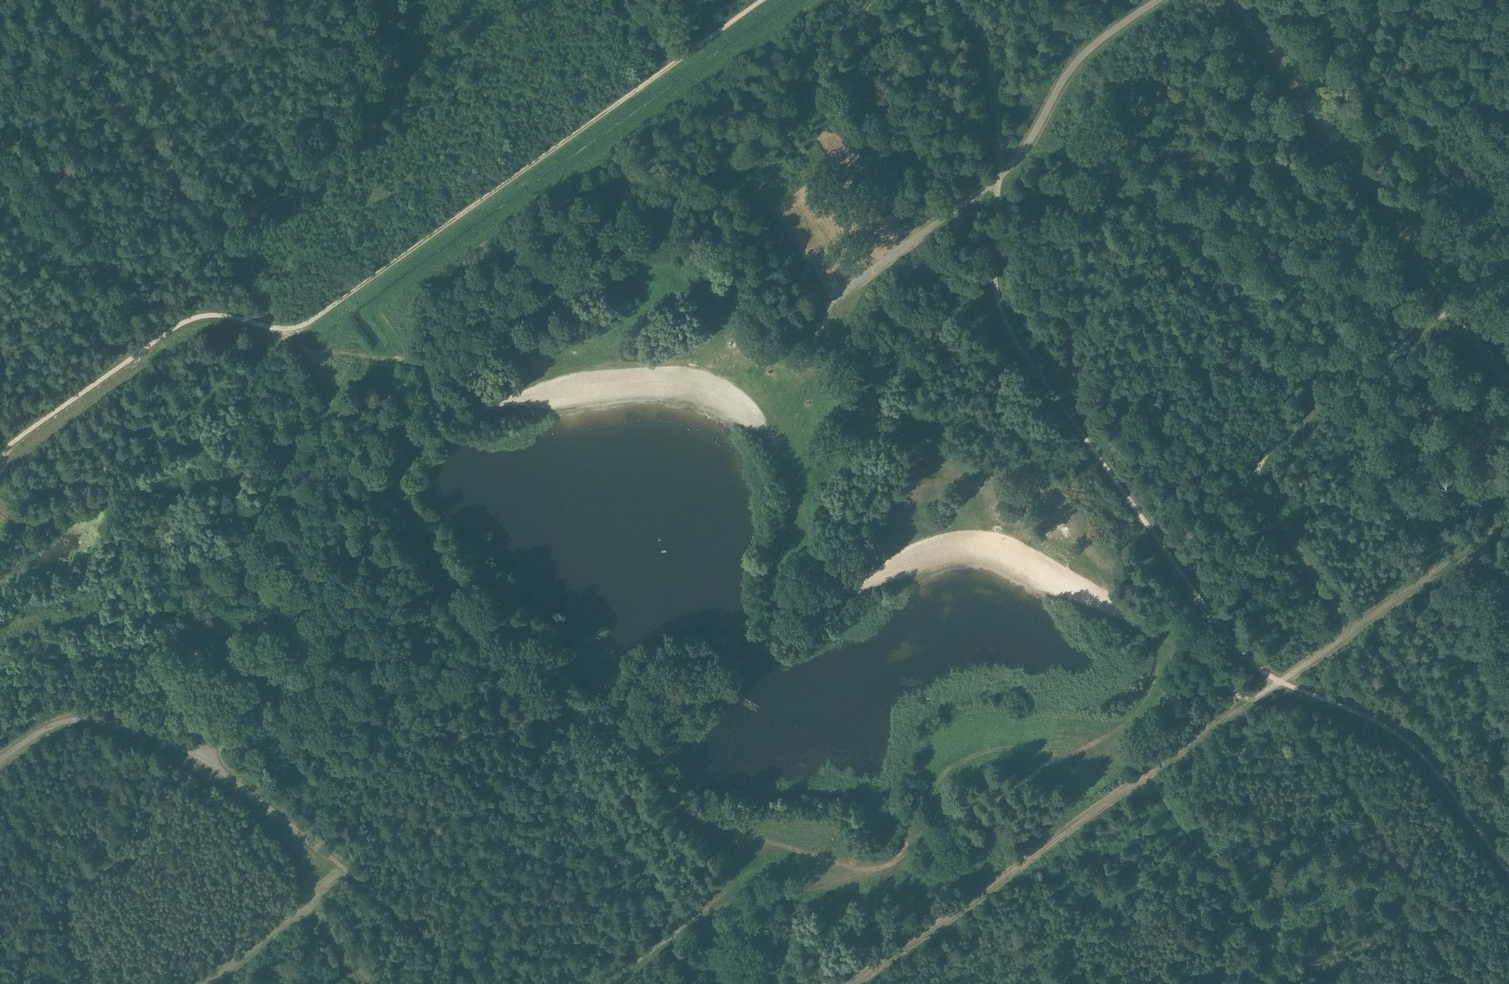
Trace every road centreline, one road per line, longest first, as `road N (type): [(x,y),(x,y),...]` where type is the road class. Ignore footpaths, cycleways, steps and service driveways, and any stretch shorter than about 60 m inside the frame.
road 1 (track): [(0,458),(193,319),(308,324),(762,0)]
road 2 (track): [(204,759),(298,651),(234,545),(251,515),(305,478),(330,402),(324,376),(283,328),(279,342),(38,520),(0,517)]
road 3 (track): [(0,761),(79,718),(145,732),(204,759),(491,983)]
road 4 (track): [(1348,632),(1261,498),(1255,485),(1264,457),(1508,260)]
road 5 (track): [(863,983),(1281,681)]
road 6 (track): [(1232,0),(1508,388)]
road 7 (unclassified): [(1158,0),(1079,59),(998,180),(834,295)]
road 8 (track): [(56,0),(259,290),(275,326)]
road 9 (track): [(1508,519),(1281,681)]
road 10 (track): [(306,877),(313,909),(200,983)]
road 11 (track): [(367,983),(313,909),(323,867),(306,868),(306,877)]
road 12 (track): [(728,892),(604,983)]
road 13 (track): [(834,295),(747,173)]

